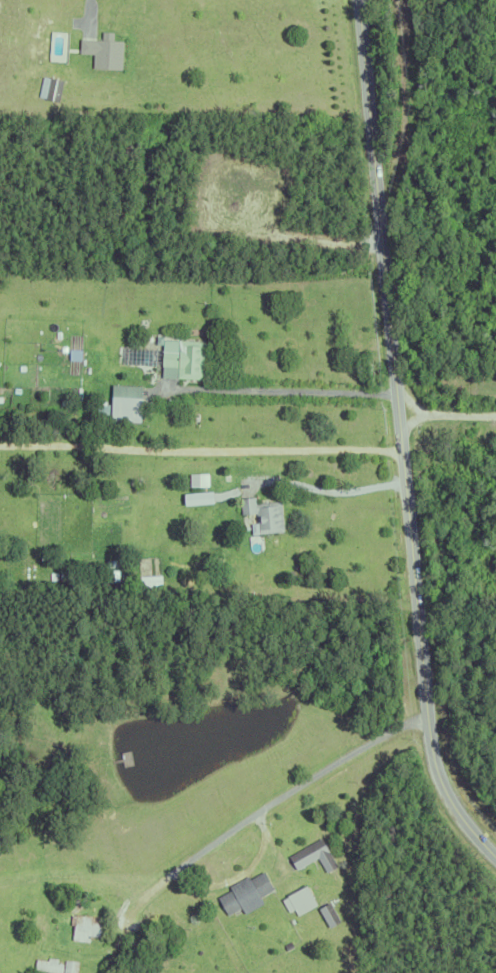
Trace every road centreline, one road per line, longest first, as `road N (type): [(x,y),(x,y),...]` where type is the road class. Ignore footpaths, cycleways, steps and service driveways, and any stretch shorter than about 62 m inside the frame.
road 1 (secondary): [(495,858),(449,799),(433,745),(358,0)]
road 2 (residential): [(129,900),(428,708)]

